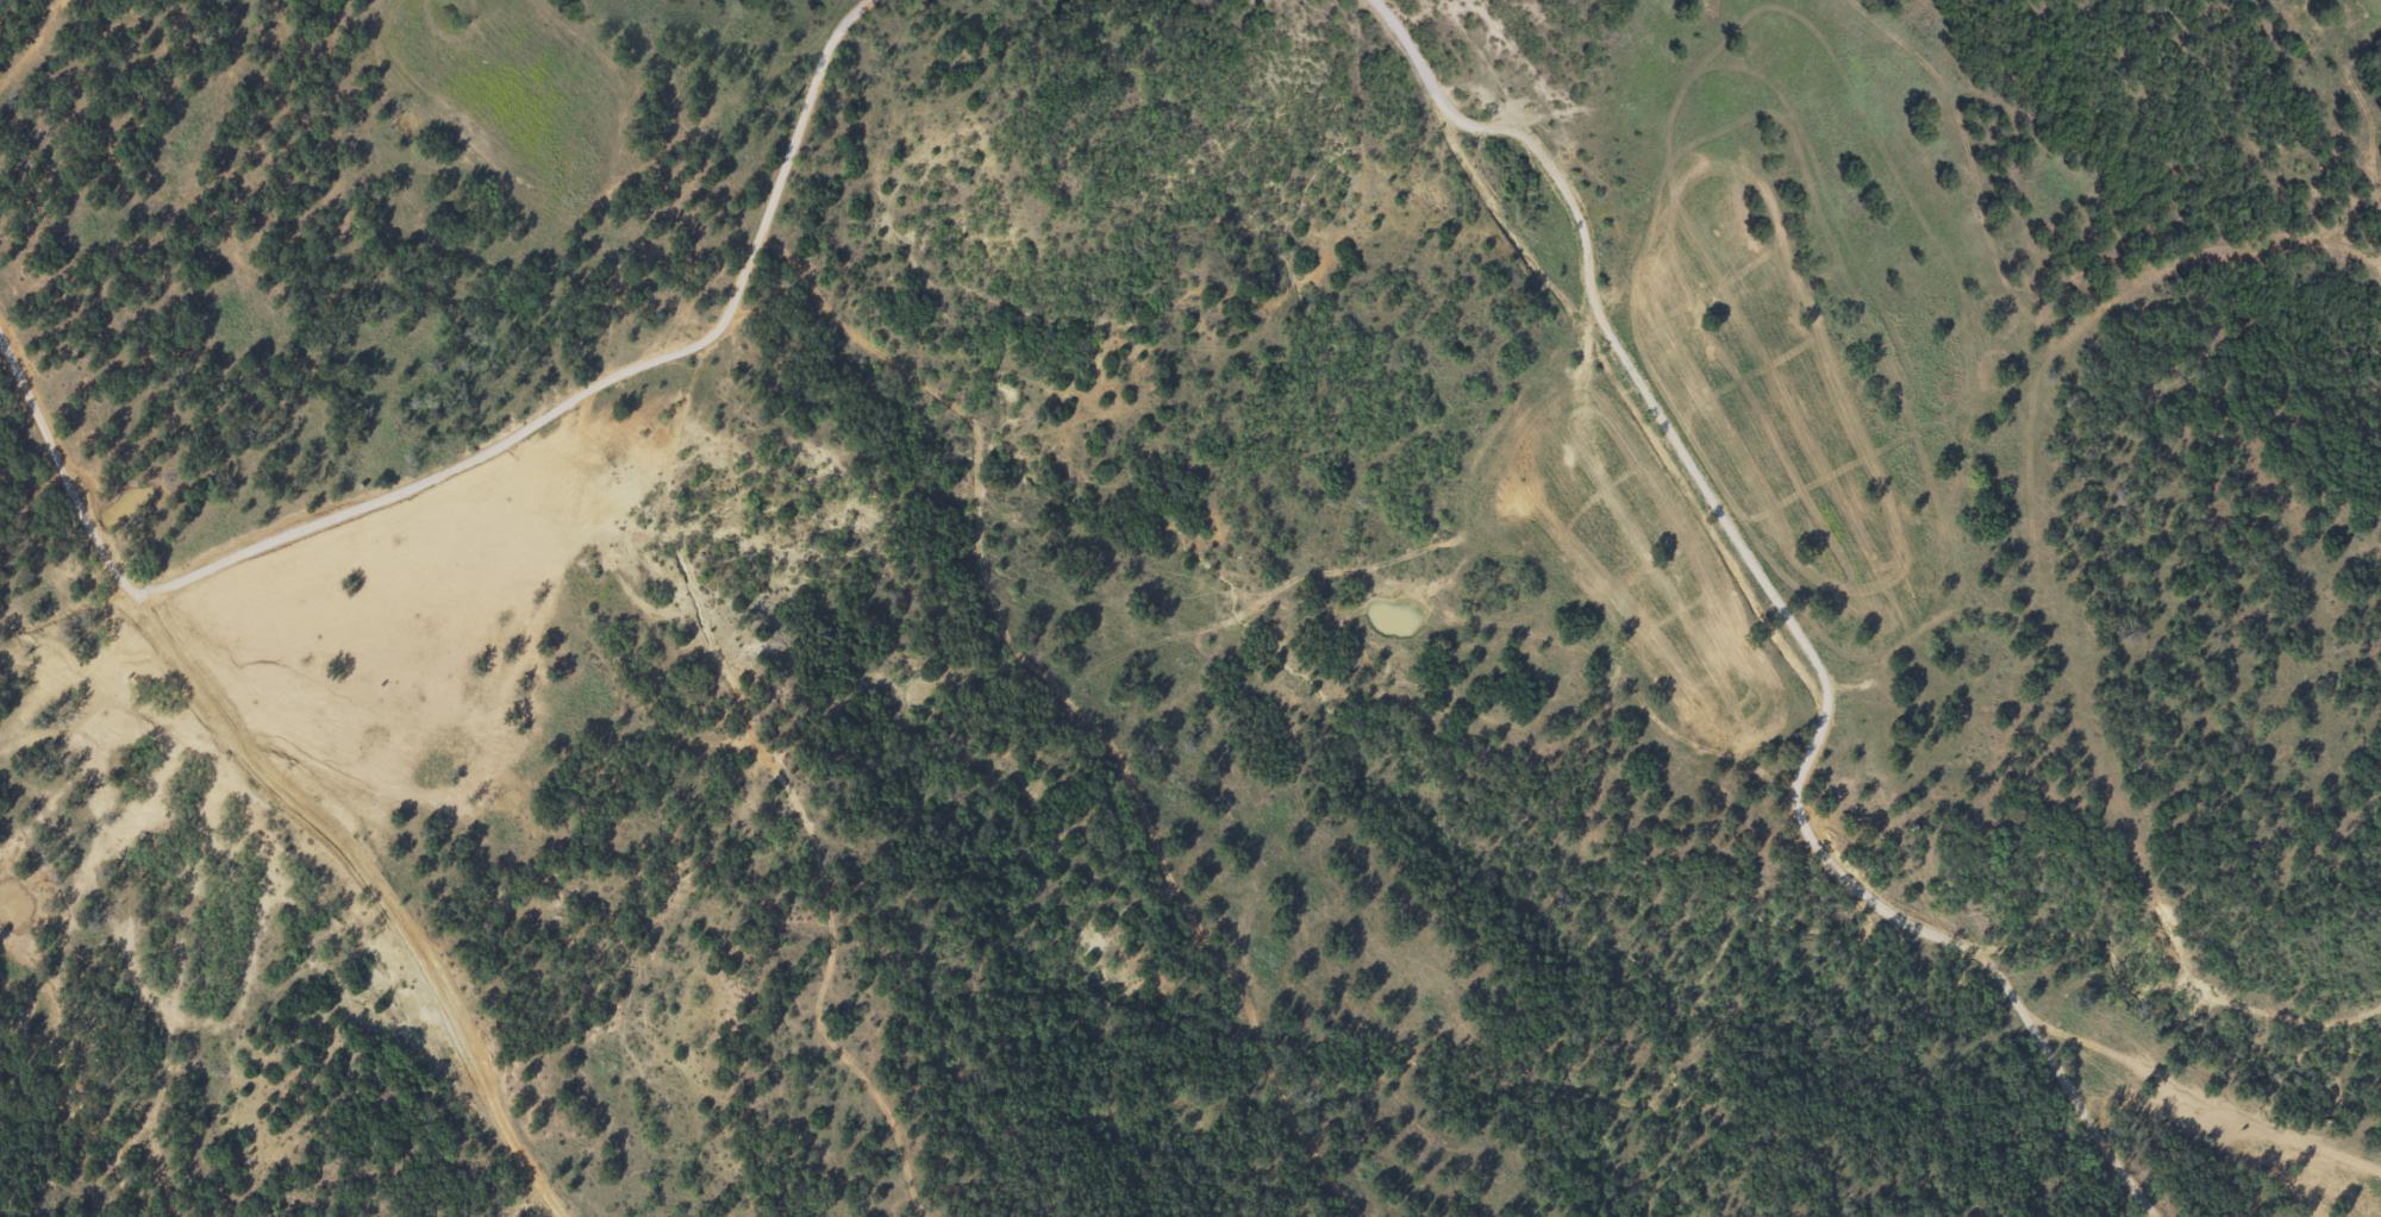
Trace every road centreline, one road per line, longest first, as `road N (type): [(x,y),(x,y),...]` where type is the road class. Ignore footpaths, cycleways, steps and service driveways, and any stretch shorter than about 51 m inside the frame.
road 1 (residential): [(1938,914),(1708,521),(1368,0)]
road 2 (residential): [(566,1216),(524,1159),(411,923),(313,804),(251,761),(175,654),(0,333)]

